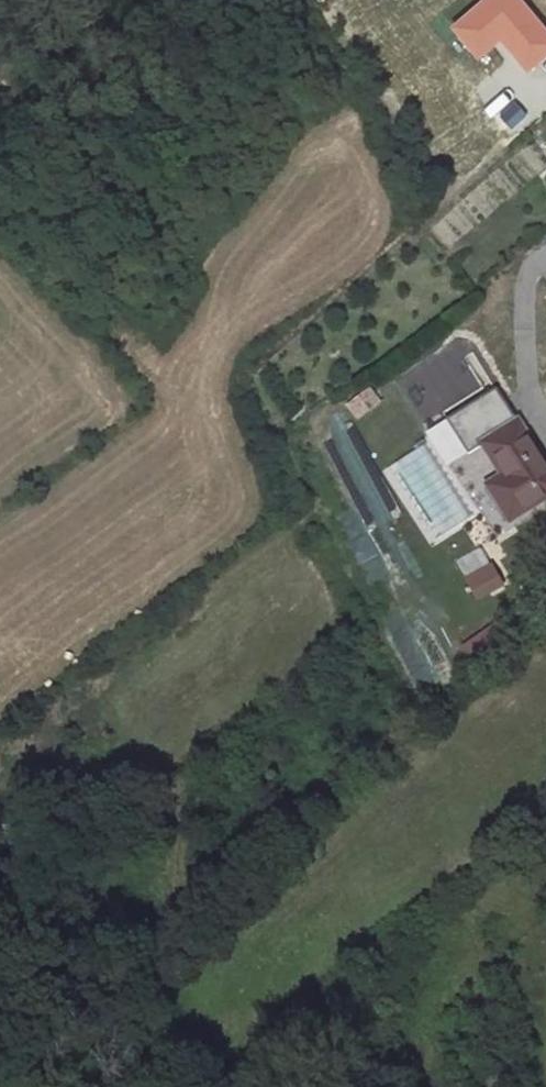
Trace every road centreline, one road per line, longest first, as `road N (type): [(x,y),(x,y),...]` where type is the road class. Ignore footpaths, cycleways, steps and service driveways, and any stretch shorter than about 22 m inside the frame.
road 1 (track): [(0,830),(71,840),(135,762),(169,753),(188,771),(170,873),(214,961)]

